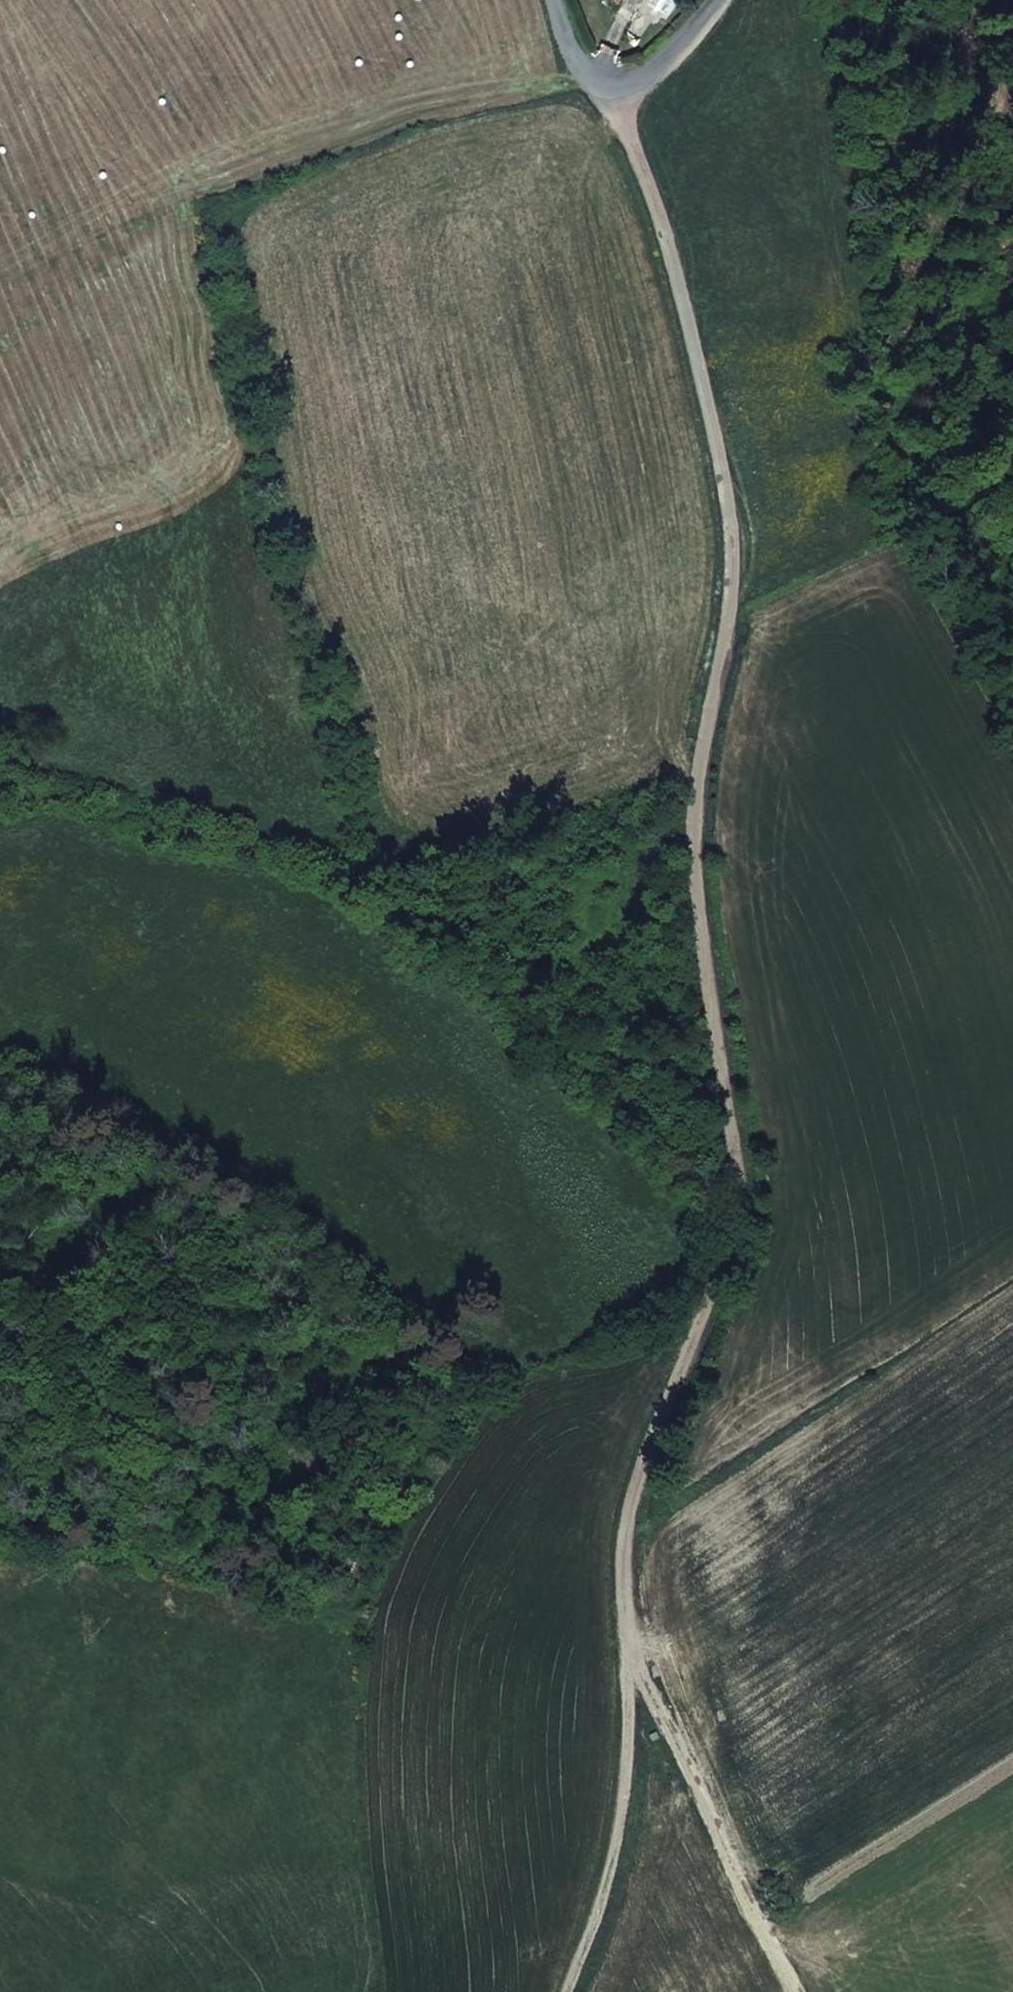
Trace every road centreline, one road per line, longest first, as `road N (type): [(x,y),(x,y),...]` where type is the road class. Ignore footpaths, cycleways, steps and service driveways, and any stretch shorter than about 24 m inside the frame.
road 1 (track): [(618,93),(663,192),(748,518),(715,777),(762,1197)]
road 2 (unclassified): [(556,0),(591,81),(618,93),(655,70),(709,0)]

